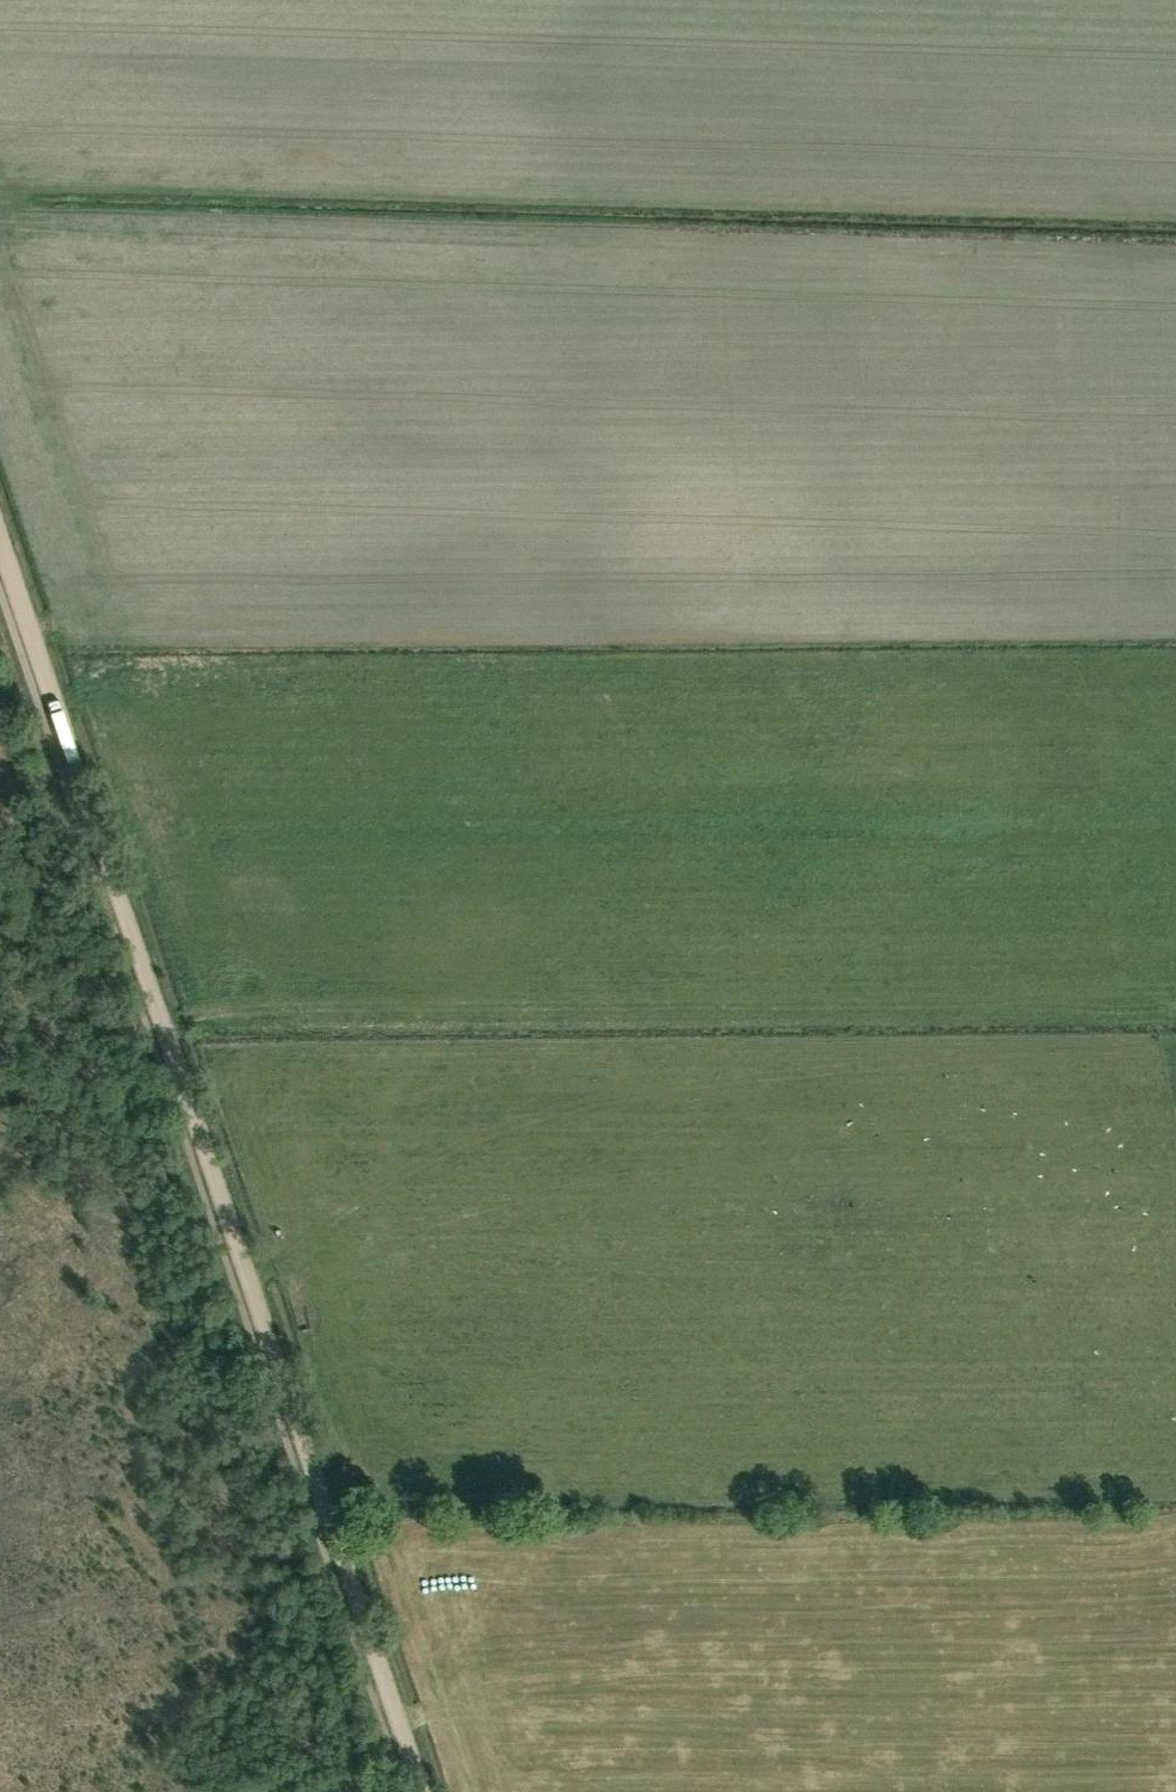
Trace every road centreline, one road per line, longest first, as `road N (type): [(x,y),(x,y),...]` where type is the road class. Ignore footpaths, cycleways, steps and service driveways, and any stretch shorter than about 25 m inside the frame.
road 1 (track): [(0,544),(423,1791)]

